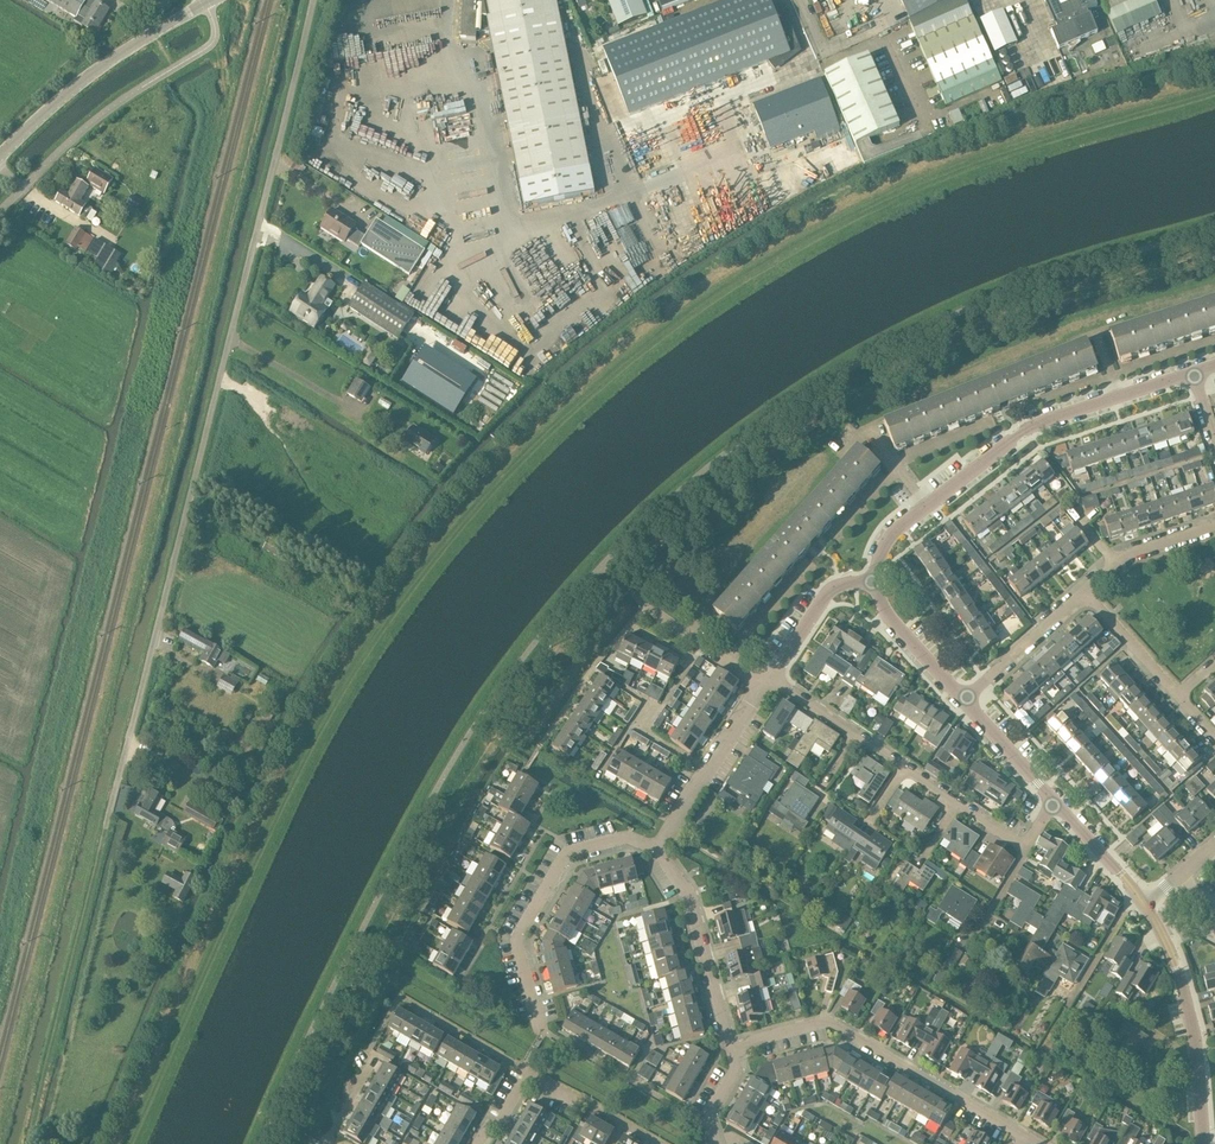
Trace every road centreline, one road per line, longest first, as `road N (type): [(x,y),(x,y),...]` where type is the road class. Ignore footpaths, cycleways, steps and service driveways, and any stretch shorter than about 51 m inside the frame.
road 1 (track): [(134,1143),(295,775),(347,682),(428,568),(594,392),(677,322),(793,250),(921,186),(1214,92)]
road 2 (unclassified): [(106,827),(313,0)]
road 3 (residential): [(872,583),(895,532),(1029,428),(1193,372)]
road 4 (residential): [(1025,1135),(828,1021),(730,1048)]
road 5 (track): [(24,1143),(106,827)]
road 6 (residential): [(1027,850),(771,677)]
road 7 (residential): [(543,1031),(518,940),(568,852),(626,837),(659,849)]
road 8 (tertiary): [(0,156),(91,73),(211,0)]
road 9 (unclassified): [(1204,1143),(1192,1021),(1171,952),(1146,908)]
road 10 (residential): [(659,849),(692,903),(730,1048)]
road 11 (residential): [(659,849),(764,688)]
road 12 (residential): [(764,688),(633,593)]
road 13 (residential): [(963,700),(1083,594)]
road 14 (residential): [(1083,594),(1126,555),(1214,529)]
road 15 (residential): [(963,700),(888,615),(872,583)]
road 16 (residential): [(771,677),(832,590),(872,583)]
road 17 (residential): [(1179,698),(1083,594)]
road 18 (residential): [(479,1143),(527,1076),(579,1100)]
road 19 (residential): [(1054,801),(963,700)]
road 20 (residential): [(1069,1002),(1137,894)]
road 21 (residential): [(1137,894),(1054,801)]

